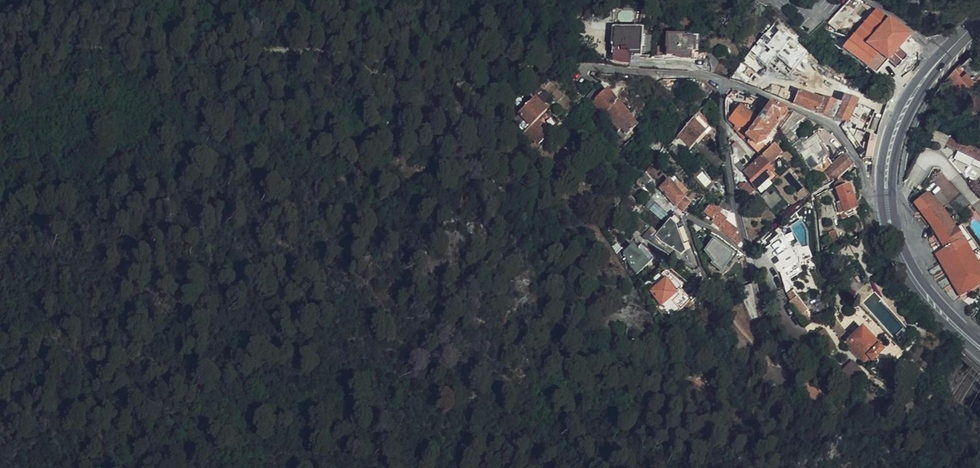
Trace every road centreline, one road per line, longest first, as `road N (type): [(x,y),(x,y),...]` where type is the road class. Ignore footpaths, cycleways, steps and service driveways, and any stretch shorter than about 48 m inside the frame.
road 1 (residential): [(588,67),(696,73),(813,117),(835,129),(866,186),(886,196)]
road 2 (secondary): [(886,196),(905,111),(979,22)]
road 3 (secondary): [(979,350),(911,273),(886,196)]

